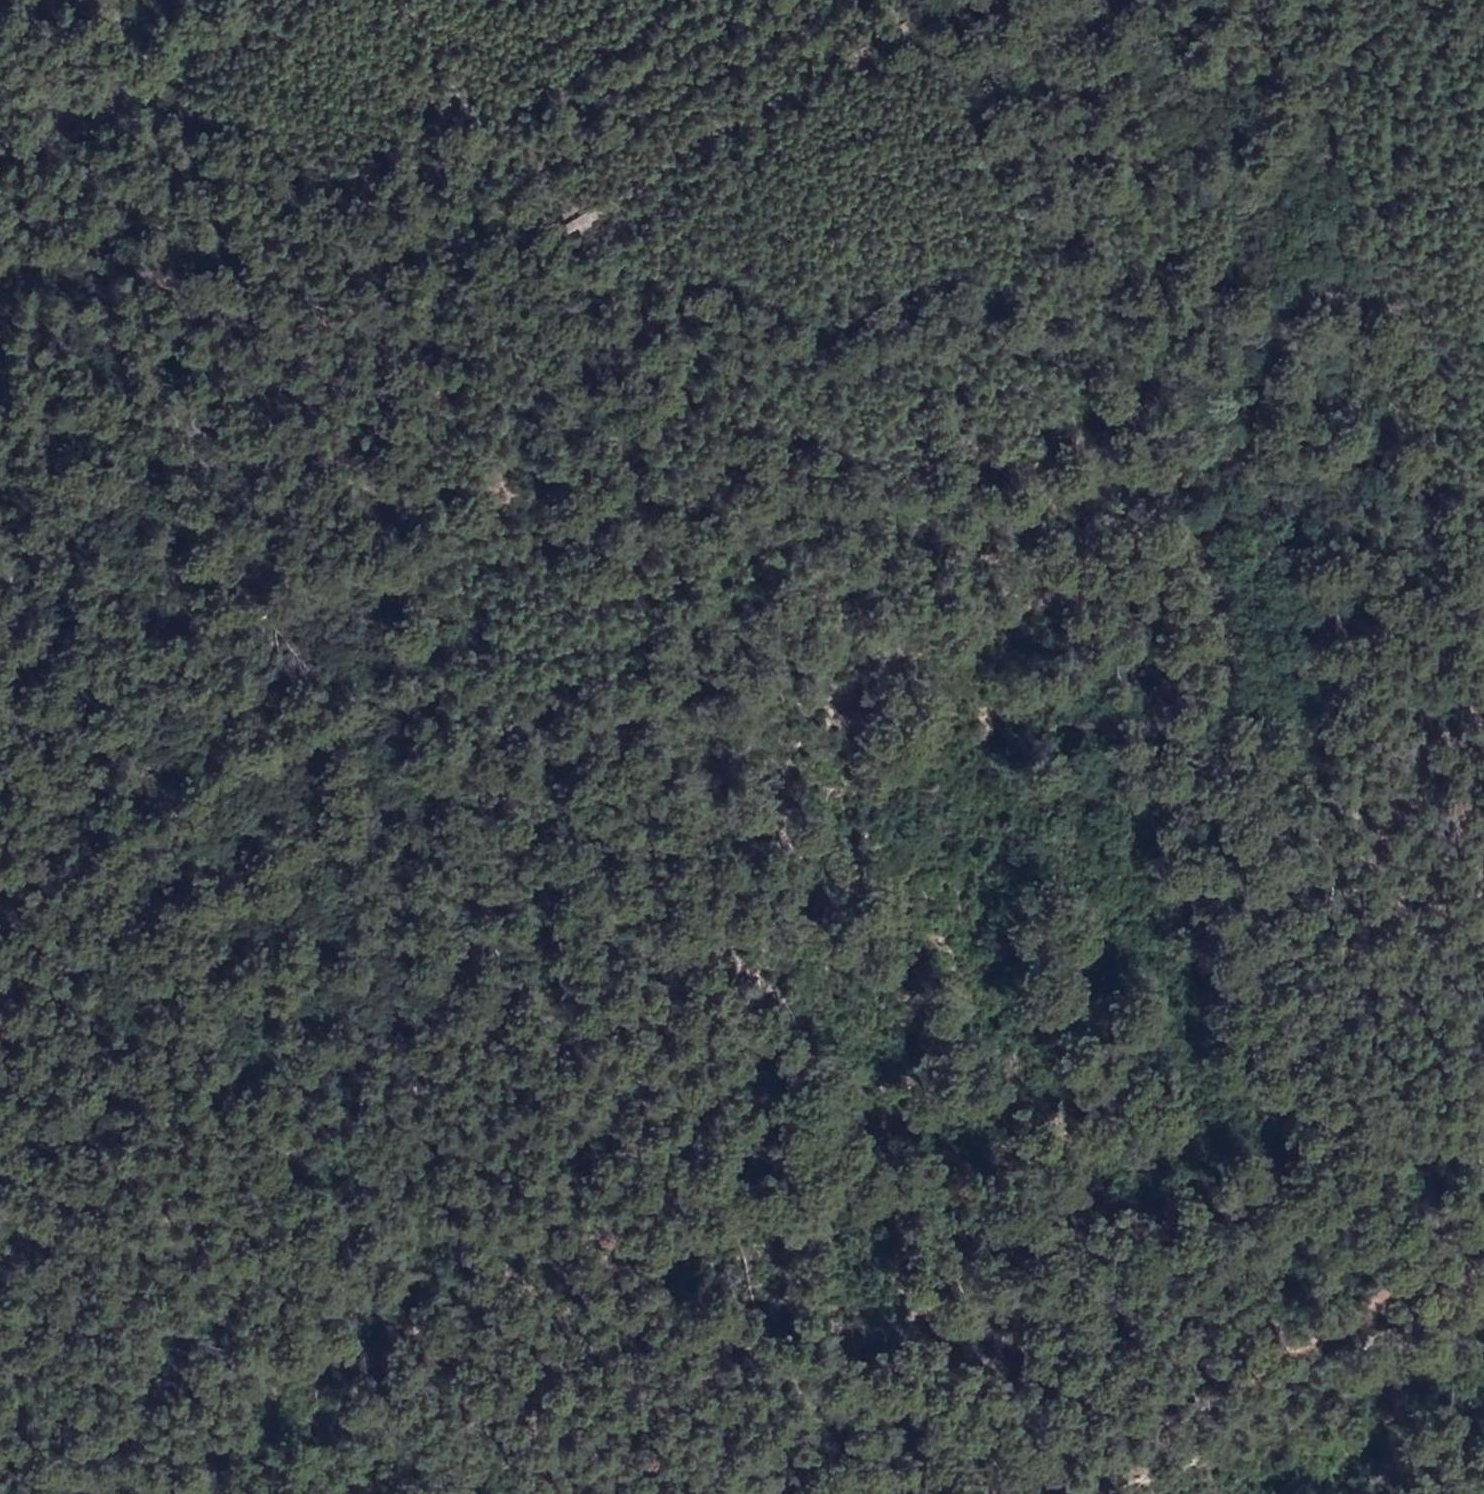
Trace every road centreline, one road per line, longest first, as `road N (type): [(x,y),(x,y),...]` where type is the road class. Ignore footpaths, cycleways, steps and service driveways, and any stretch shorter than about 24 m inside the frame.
road 1 (track): [(1212,1416),(1381,1297),(1483,1244)]

